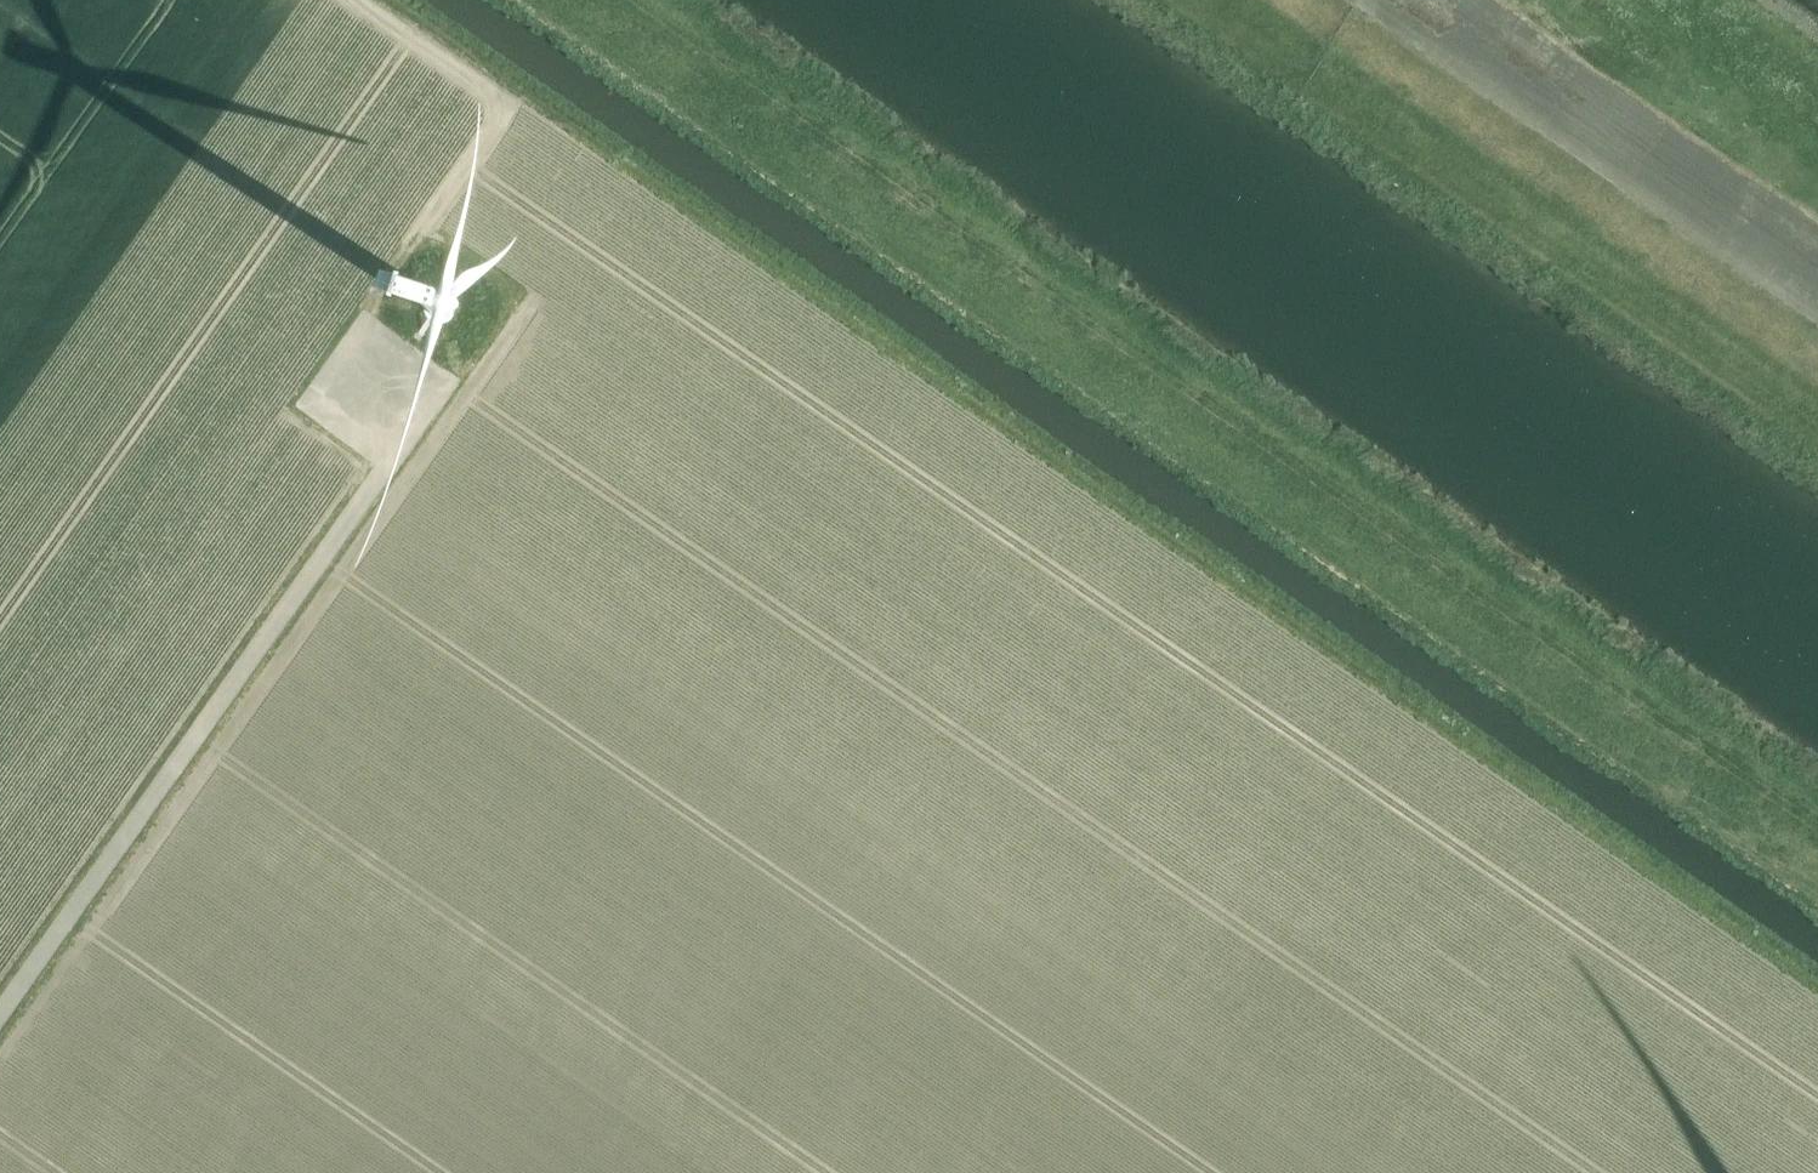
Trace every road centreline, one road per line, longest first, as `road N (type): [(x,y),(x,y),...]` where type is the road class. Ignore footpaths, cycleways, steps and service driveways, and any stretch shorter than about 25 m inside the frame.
road 1 (track): [(616,0),(1817,831)]

